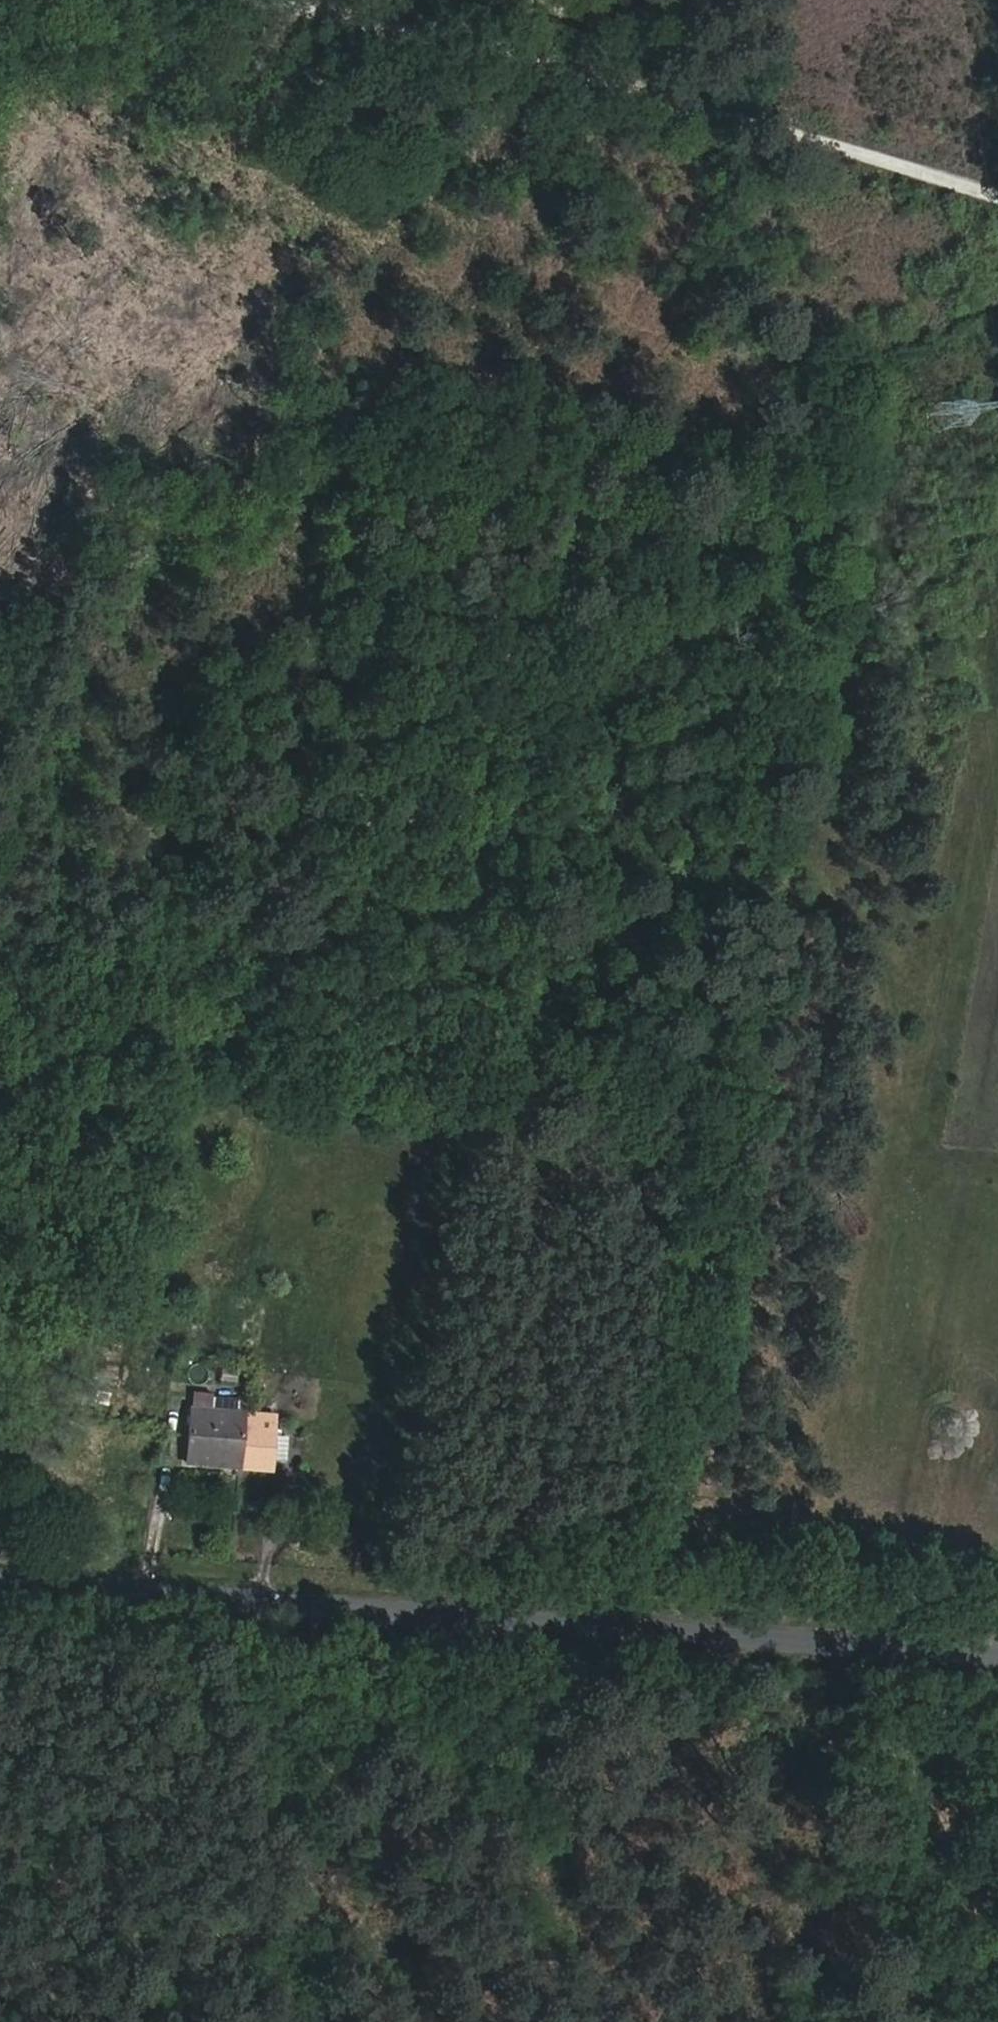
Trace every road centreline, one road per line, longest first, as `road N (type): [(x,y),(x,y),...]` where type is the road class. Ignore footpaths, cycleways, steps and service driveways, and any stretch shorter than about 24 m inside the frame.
road 1 (unclassified): [(0,1579),(997,1655)]
road 2 (track): [(223,0),(997,203)]

